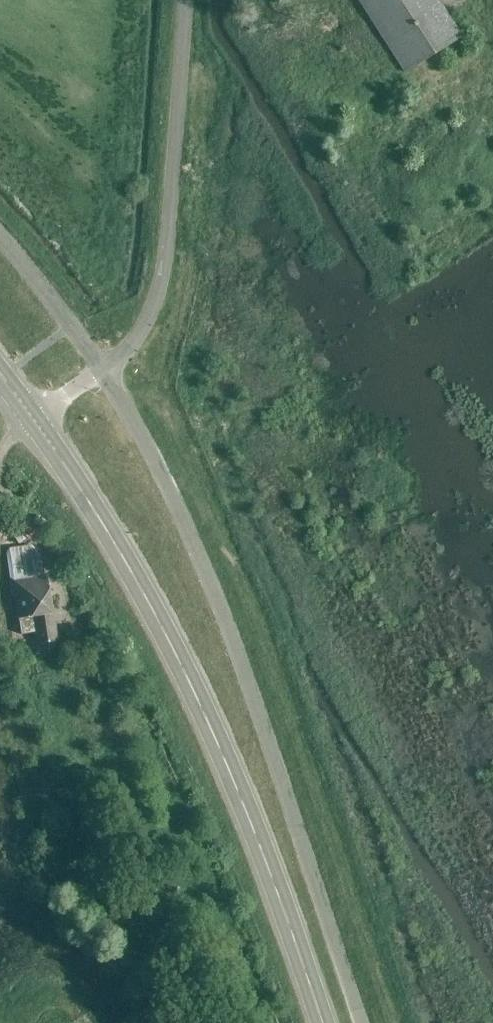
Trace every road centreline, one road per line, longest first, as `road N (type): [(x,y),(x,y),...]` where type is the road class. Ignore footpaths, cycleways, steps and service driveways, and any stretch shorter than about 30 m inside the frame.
road 1 (unclassified): [(361,1022),(210,580),(168,485),(101,371)]
road 2 (secondary): [(321,1022),(267,866),(194,696),(81,495)]
road 3 (unclassified): [(101,371),(145,324),(162,277),(185,0)]

